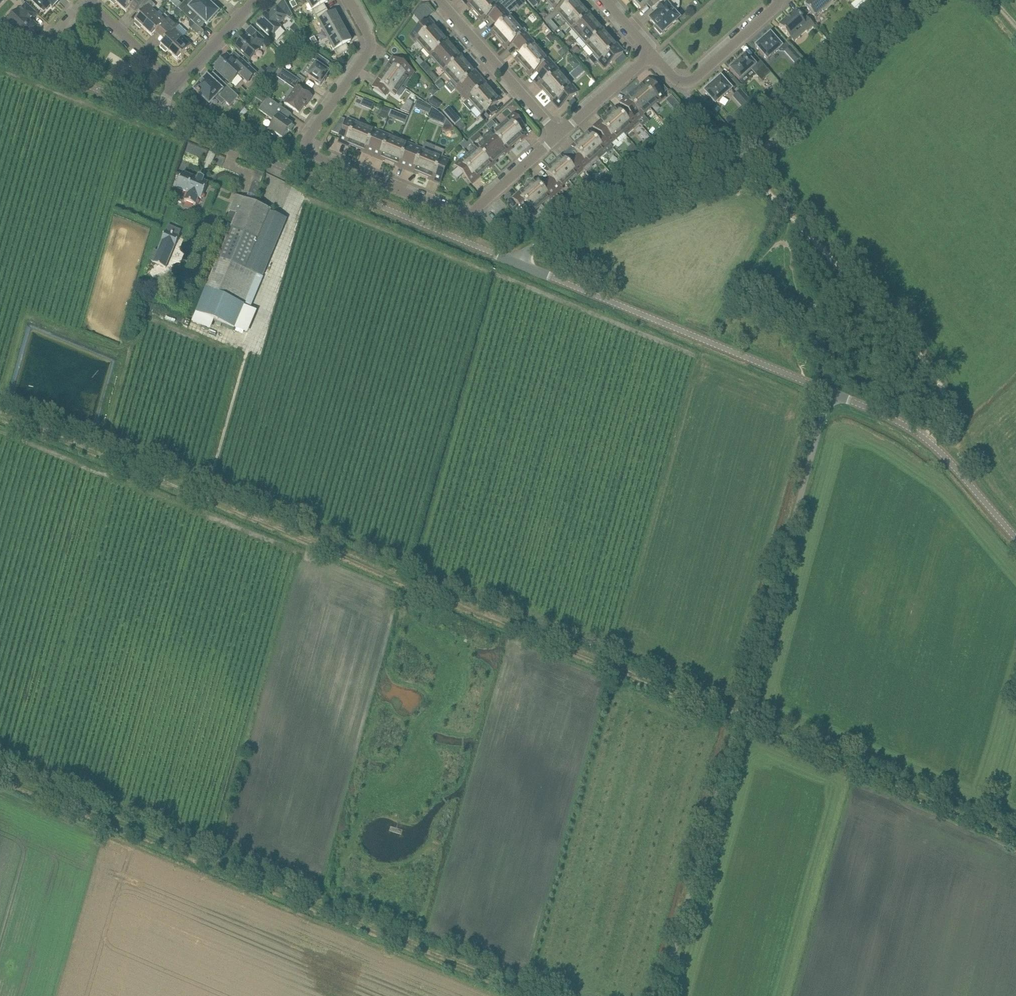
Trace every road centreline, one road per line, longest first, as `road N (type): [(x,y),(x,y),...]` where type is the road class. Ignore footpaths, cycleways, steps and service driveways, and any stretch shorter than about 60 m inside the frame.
road 1 (track): [(0,414),(1015,832)]
road 2 (unclassified): [(661,995),(829,392)]
road 3 (track): [(535,995),(0,774)]
road 4 (unclassified): [(518,263),(558,236),(742,167),(926,0)]
road 5 (residential): [(559,135),(467,215),(309,153),(308,137),(372,46),(349,0)]
road 6 (unclassified): [(518,263),(160,108)]
road 7 (unclassified): [(829,392),(518,263)]
road 8 (unclassified): [(1015,540),(931,443),(829,392)]
road 9 (track): [(853,281),(942,387),(947,409),(931,443)]
road 10 (residential): [(559,135),(442,0)]
road 11 (unclassified): [(160,108),(136,106),(0,49)]
road 12 (residential): [(651,55),(688,83),(780,0)]
road 13 (track): [(742,167),(853,281)]
road 14 (residential): [(651,55),(559,135)]
road 15 (residential): [(173,82),(85,0)]

